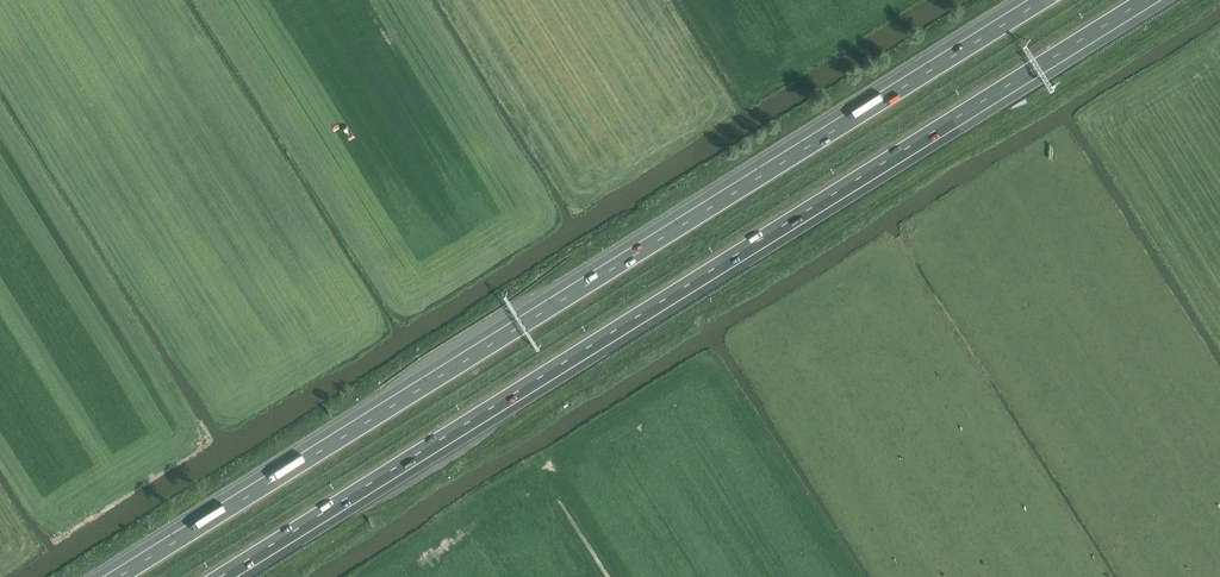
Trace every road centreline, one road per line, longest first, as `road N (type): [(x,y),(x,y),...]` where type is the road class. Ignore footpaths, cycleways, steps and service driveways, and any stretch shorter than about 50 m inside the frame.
road 1 (motorway): [(1045,0),(120,576)]
road 2 (motorway): [(231,576),(1155,0)]

